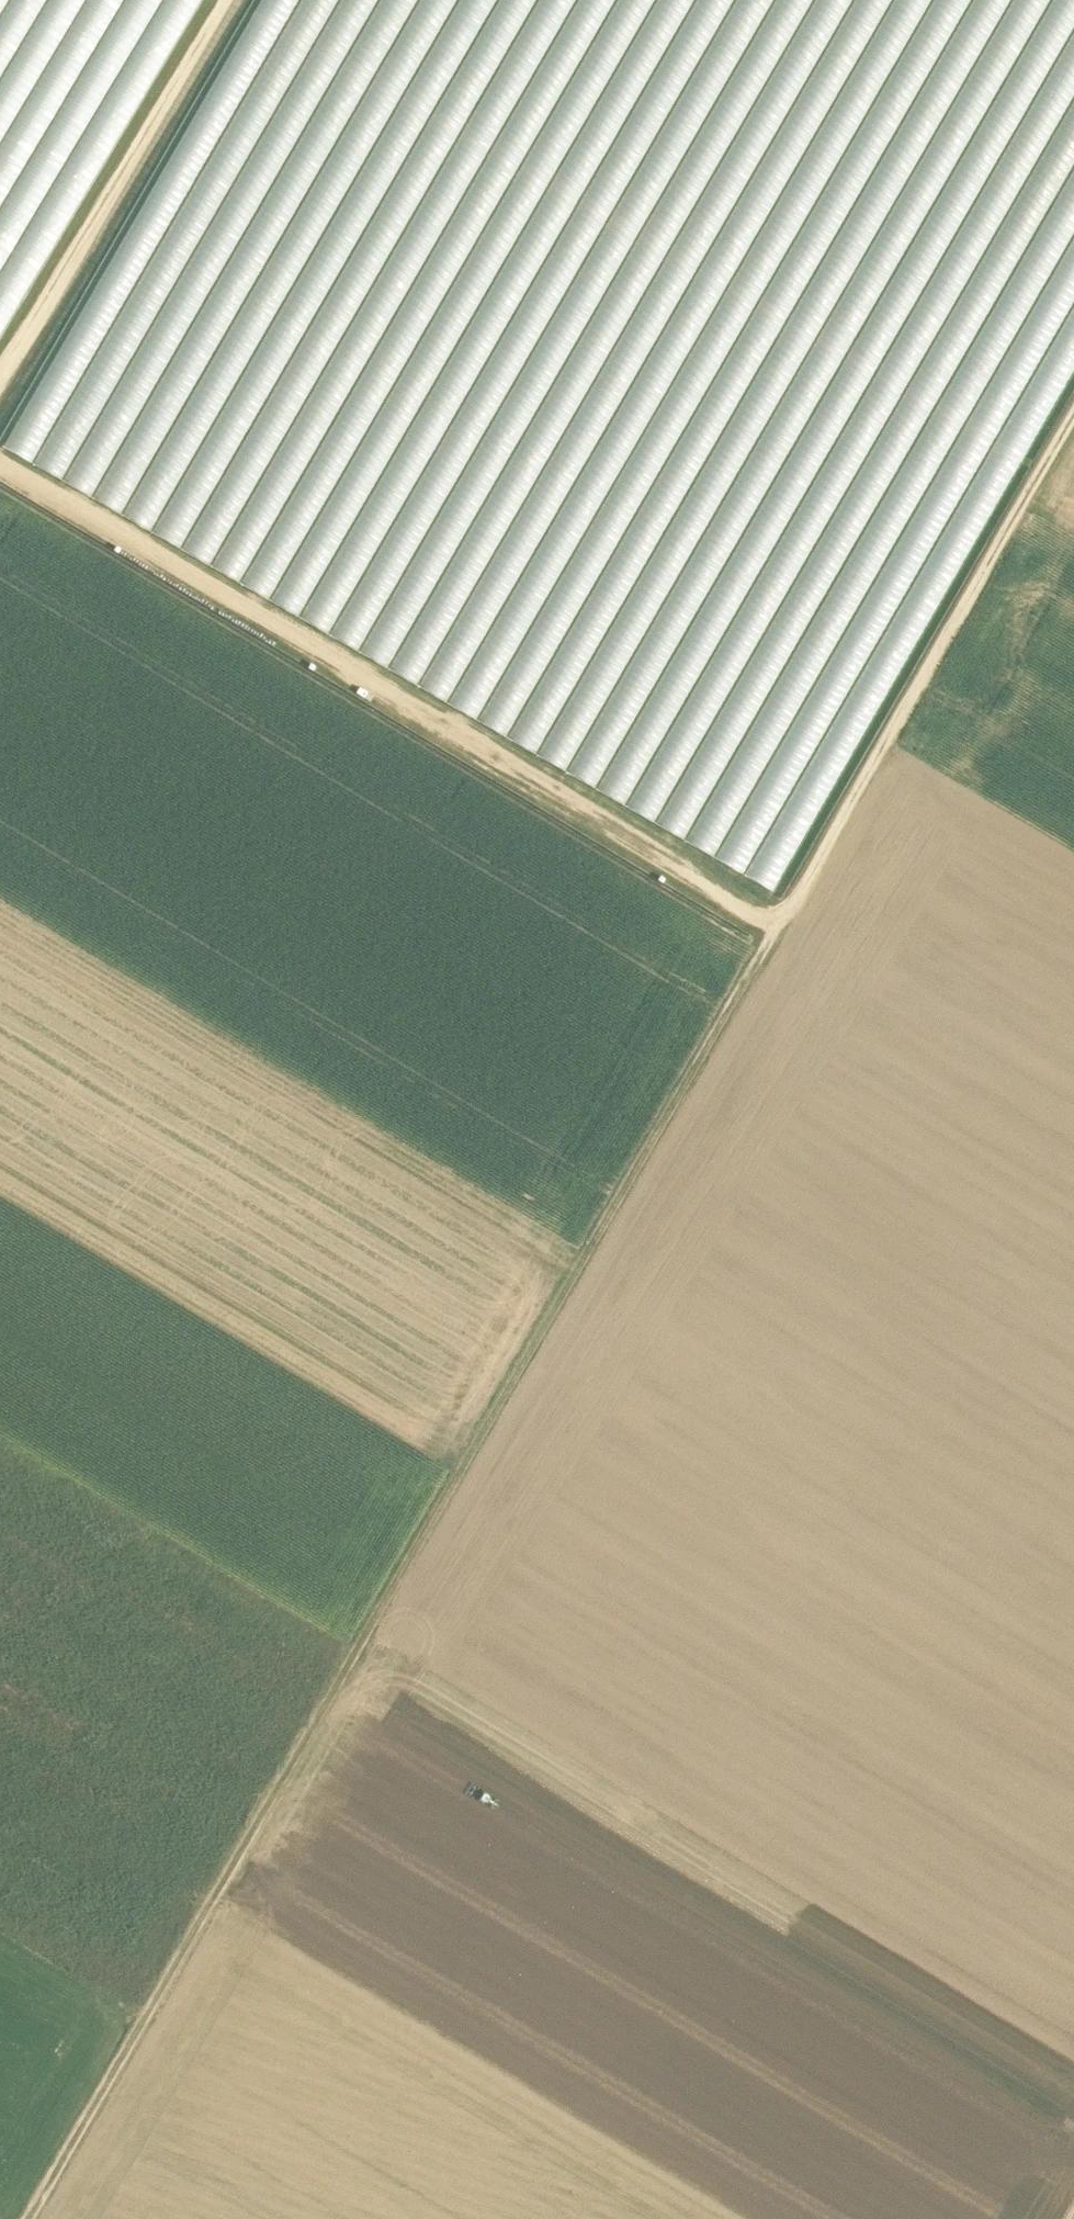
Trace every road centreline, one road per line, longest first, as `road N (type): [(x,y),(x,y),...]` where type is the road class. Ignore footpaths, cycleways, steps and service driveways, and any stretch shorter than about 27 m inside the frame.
road 1 (track): [(1073,416),(30,2218)]
road 2 (track): [(0,383),(229,0)]

